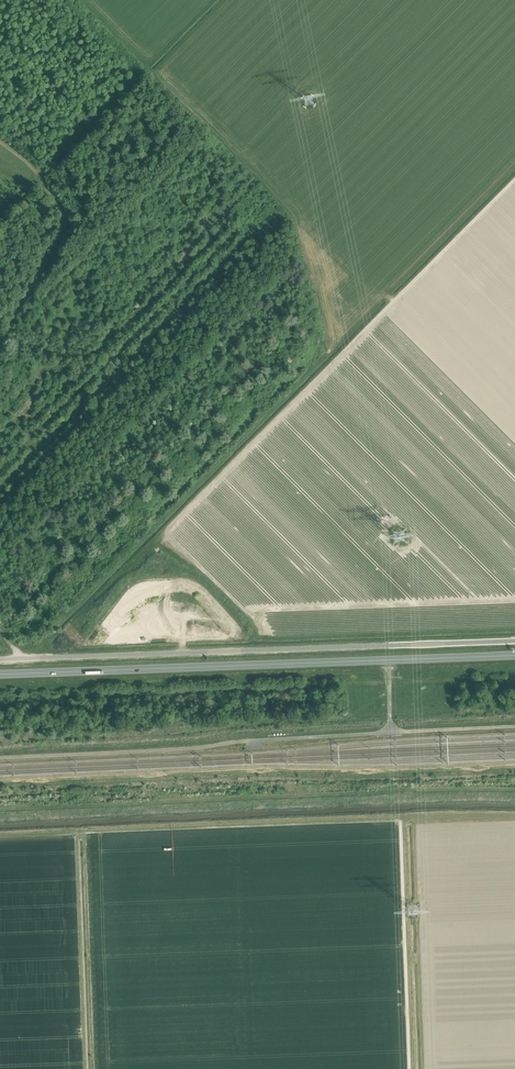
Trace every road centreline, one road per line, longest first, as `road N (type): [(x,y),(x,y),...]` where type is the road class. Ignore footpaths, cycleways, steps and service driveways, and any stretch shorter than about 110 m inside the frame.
road 1 (trunk): [(514,655),(0,674)]
road 2 (unclassified): [(0,660),(514,641)]
road 3 (track): [(245,741),(0,758)]
road 4 (track): [(0,140),(40,175),(63,217),(0,344)]

